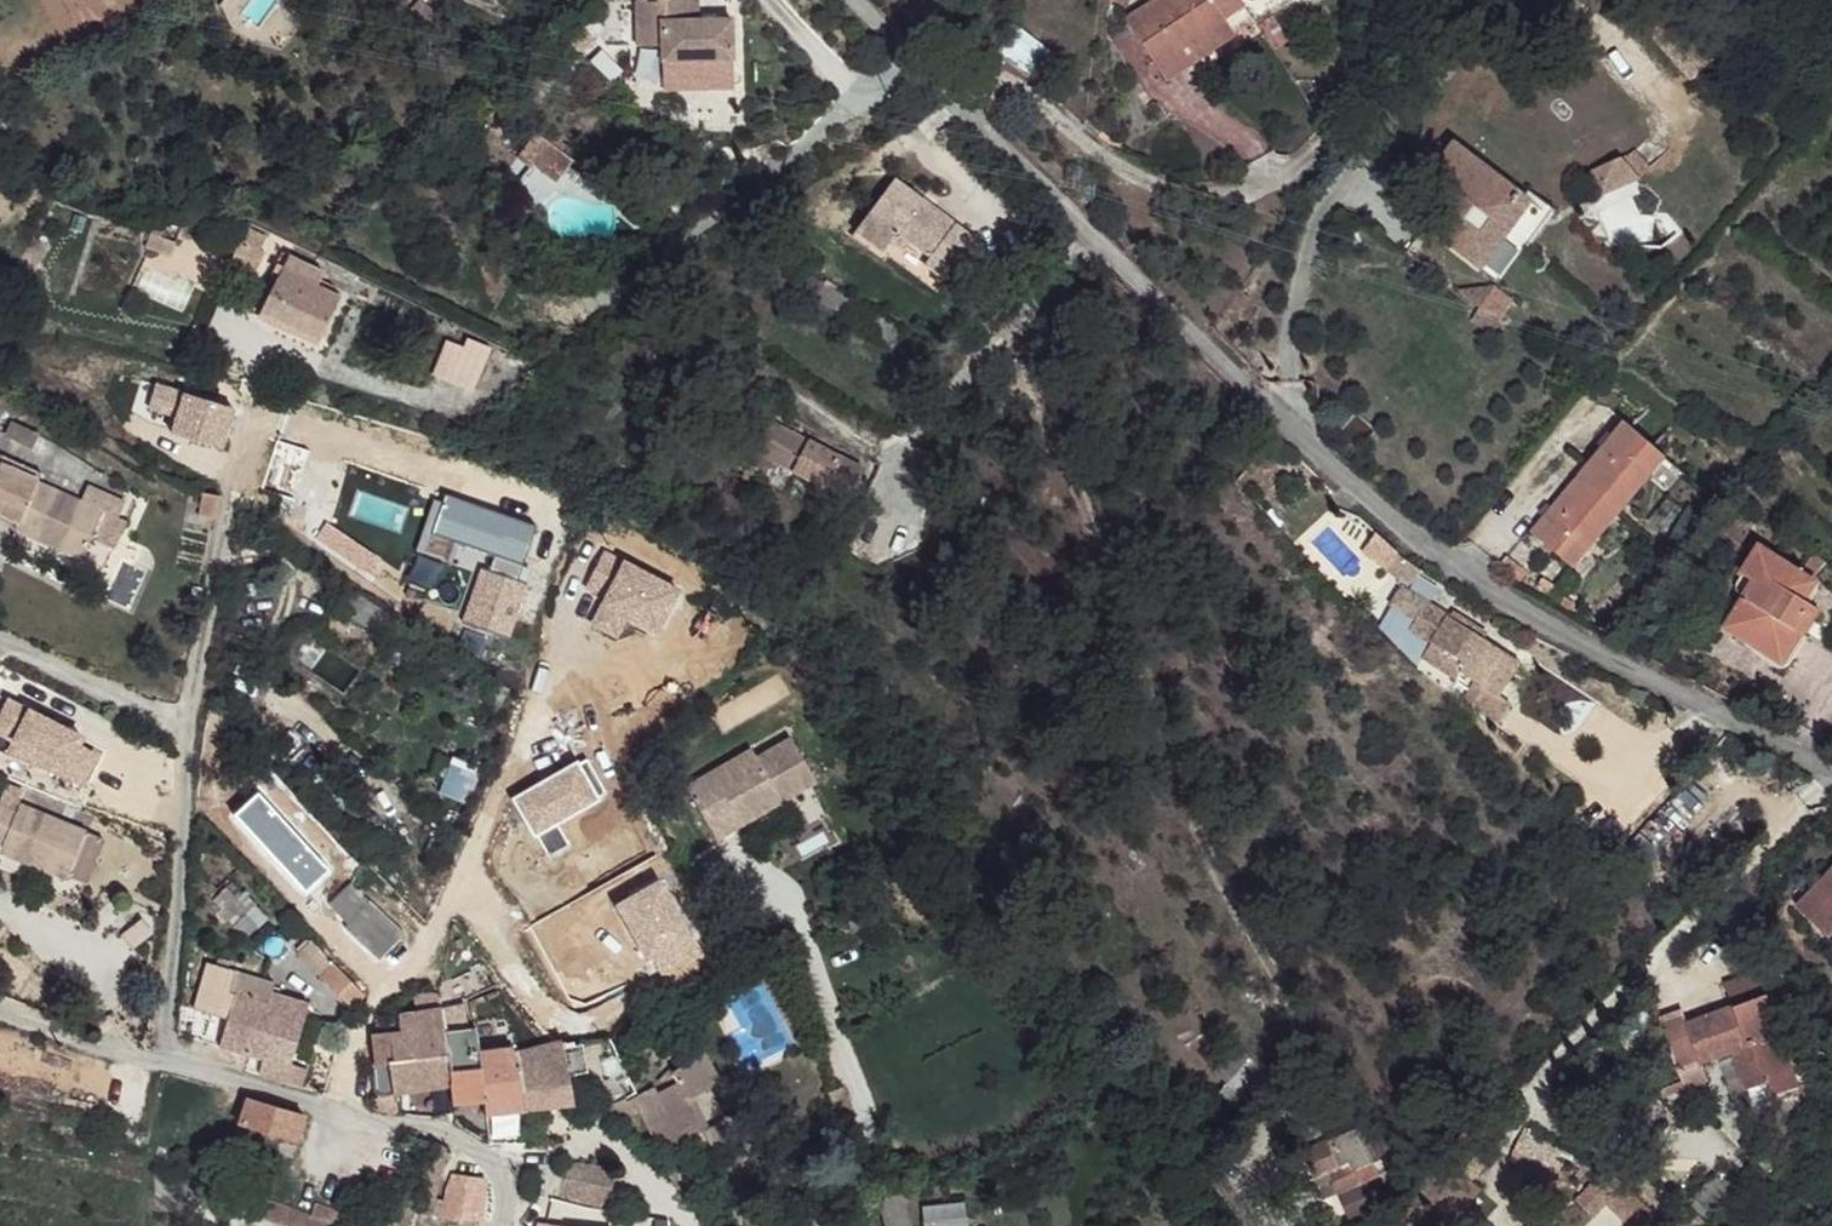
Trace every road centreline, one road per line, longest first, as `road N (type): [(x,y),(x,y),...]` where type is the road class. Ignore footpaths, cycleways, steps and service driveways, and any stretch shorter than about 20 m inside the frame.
road 1 (unclassified): [(859,0),(1375,507),(1473,588),(1831,783)]
road 2 (residential): [(501,1225),(506,1180),(491,1155),(457,1134),(361,1120),(141,1058)]
road 3 (residential): [(0,1012),(141,1058)]

